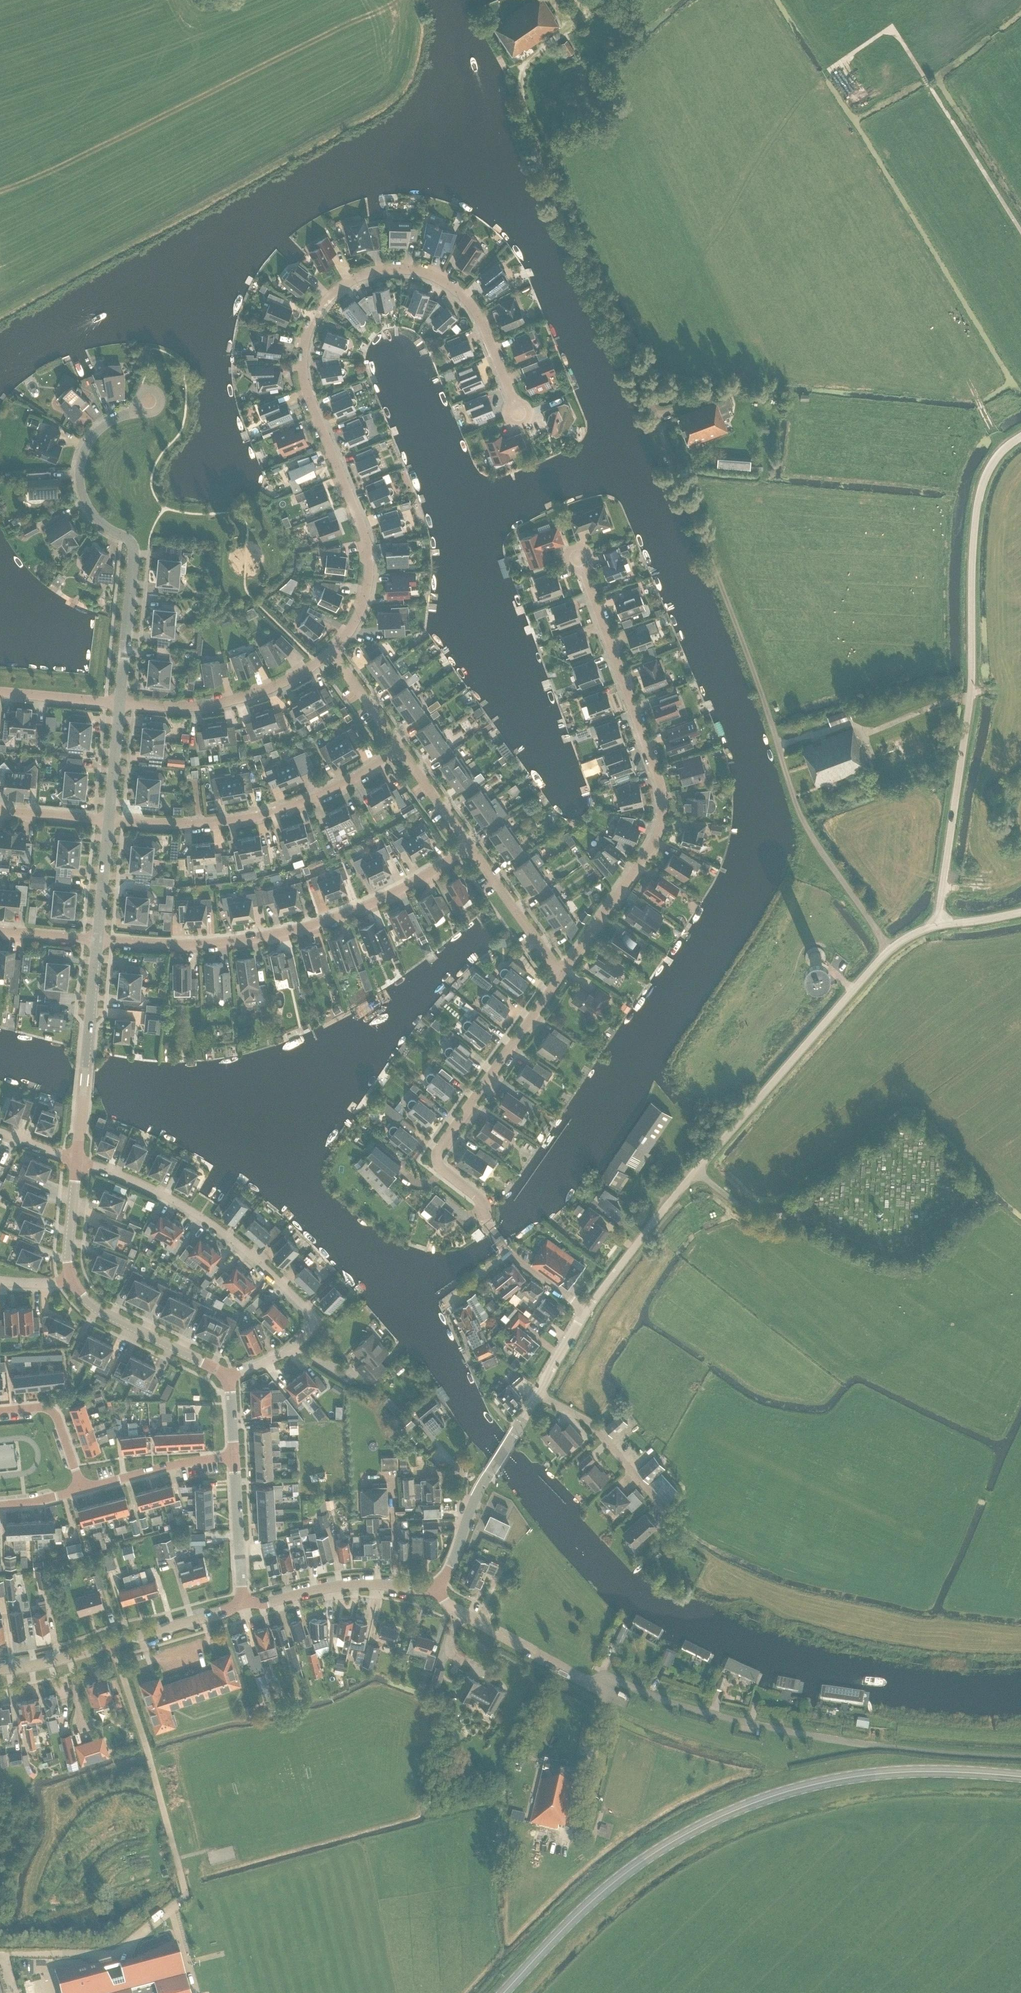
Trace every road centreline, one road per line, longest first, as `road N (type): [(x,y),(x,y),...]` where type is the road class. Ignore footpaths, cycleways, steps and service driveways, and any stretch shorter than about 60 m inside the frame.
road 1 (residential): [(332,653),(360,612),(369,565),(363,531),(299,375),(313,317),(334,291),(362,276),(426,274),(459,291),(478,317),(517,404)]
road 2 (secondary): [(503,1992),(612,1882),(740,1807),(859,1775),(1020,1776)]
road 3 (tertiary): [(586,1308),(883,954),(936,925)]
road 4 (tertiary): [(936,925),(970,695),(977,507),(987,471),(1020,436)]
road 5 (residential): [(562,975),(652,839),(661,809),(659,786),(580,574)]
road 6 (residential): [(77,1159),(200,1216),(312,1316),(311,1329),(288,1352),(227,1378)]
road 7 (residential): [(97,939),(257,940),(365,909),(424,881),(470,846)]
road 8 (residential): [(120,703),(134,551),(88,509),(80,465),(99,429),(139,409)]
road 9 (unclassified): [(900,1749),(698,1710),(610,1678),(599,1689)]
road 10 (track): [(831,68),(890,28),(1020,230)]
road 11 (residential): [(109,822),(205,827),(281,813),(334,792),(400,749)]
road 12 (tertiary): [(0,1669),(72,1657),(242,1605)]
road 13 (residential): [(437,1162),(562,975)]
road 14 (residential): [(120,703),(235,699),(332,653)]
road 15 (residential): [(77,1159),(97,939)]
road 16 (unclassified): [(586,1308),(511,1255),(479,1199),(437,1162)]
road 17 (tertiary): [(242,1605),(348,1585),(436,1587)]
road 18 (unclassified): [(599,1689),(461,1613),(436,1587)]
road 19 (residential): [(227,1378),(104,1315),(71,1280)]
road 20 (residential): [(537,1394),(587,1421),(664,1507)]
road 21 (residential): [(562,975),(470,846)]
road 22 (residential): [(82,1489),(235,1457)]
road 23 (residential): [(242,1605),(235,1457)]
road 24 (tertiary): [(468,1517),(537,1394)]
road 25 (residential): [(0,1412),(52,1412),(82,1489)]
road 26 (residential): [(71,1280),(77,1159)]

